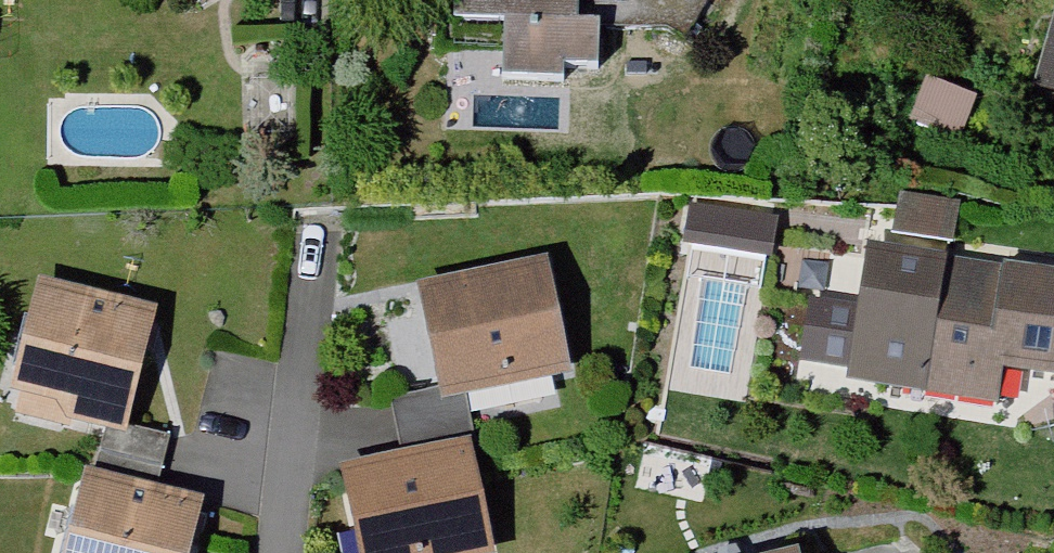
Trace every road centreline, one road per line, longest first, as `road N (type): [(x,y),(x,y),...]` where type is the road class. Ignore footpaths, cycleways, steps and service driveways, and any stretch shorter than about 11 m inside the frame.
road 1 (residential): [(311,250),(273,552)]

